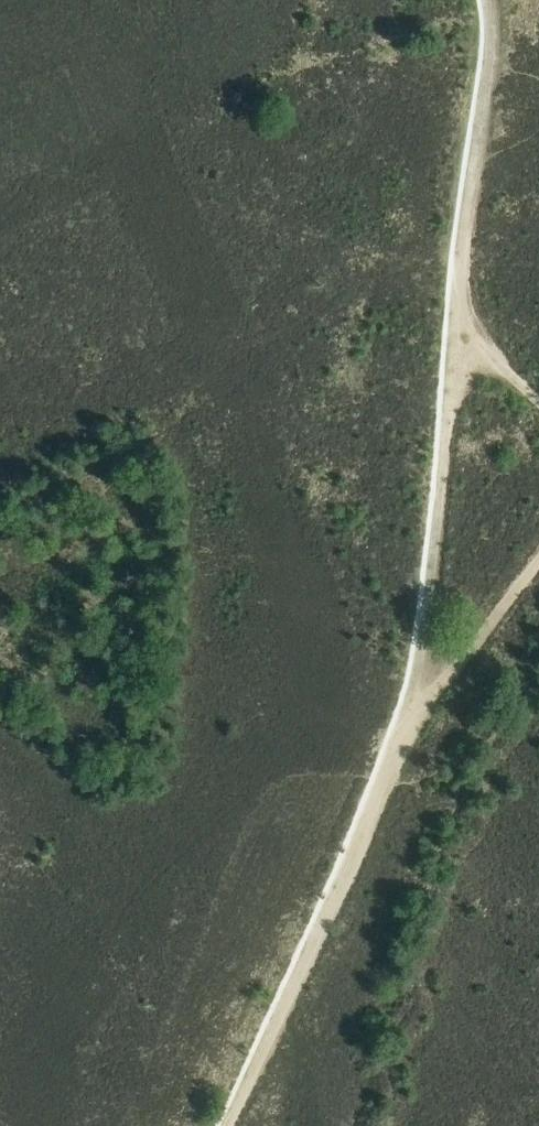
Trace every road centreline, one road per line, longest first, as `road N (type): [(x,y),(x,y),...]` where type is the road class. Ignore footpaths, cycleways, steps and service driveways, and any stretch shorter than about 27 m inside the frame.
road 1 (track): [(420,712),(230,1125)]
road 2 (track): [(456,349),(420,712)]
road 3 (track): [(487,0),(490,47),(456,349)]
road 4 (track): [(420,712),(538,559)]

